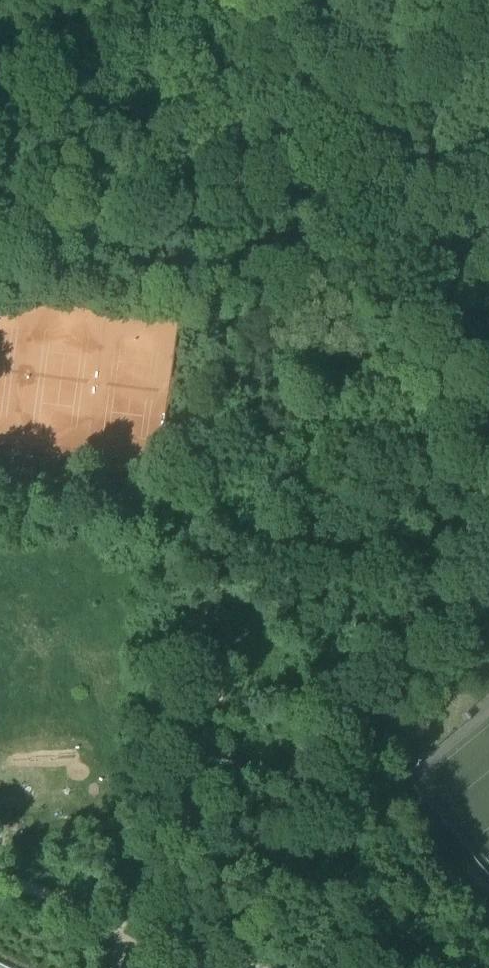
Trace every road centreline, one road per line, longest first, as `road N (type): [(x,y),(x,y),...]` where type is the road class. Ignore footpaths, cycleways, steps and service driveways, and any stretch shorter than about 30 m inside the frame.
road 1 (unclassified): [(347,0),(215,85),(0,186)]
road 2 (track): [(121,928),(0,889)]
road 3 (track): [(242,967),(121,928)]

